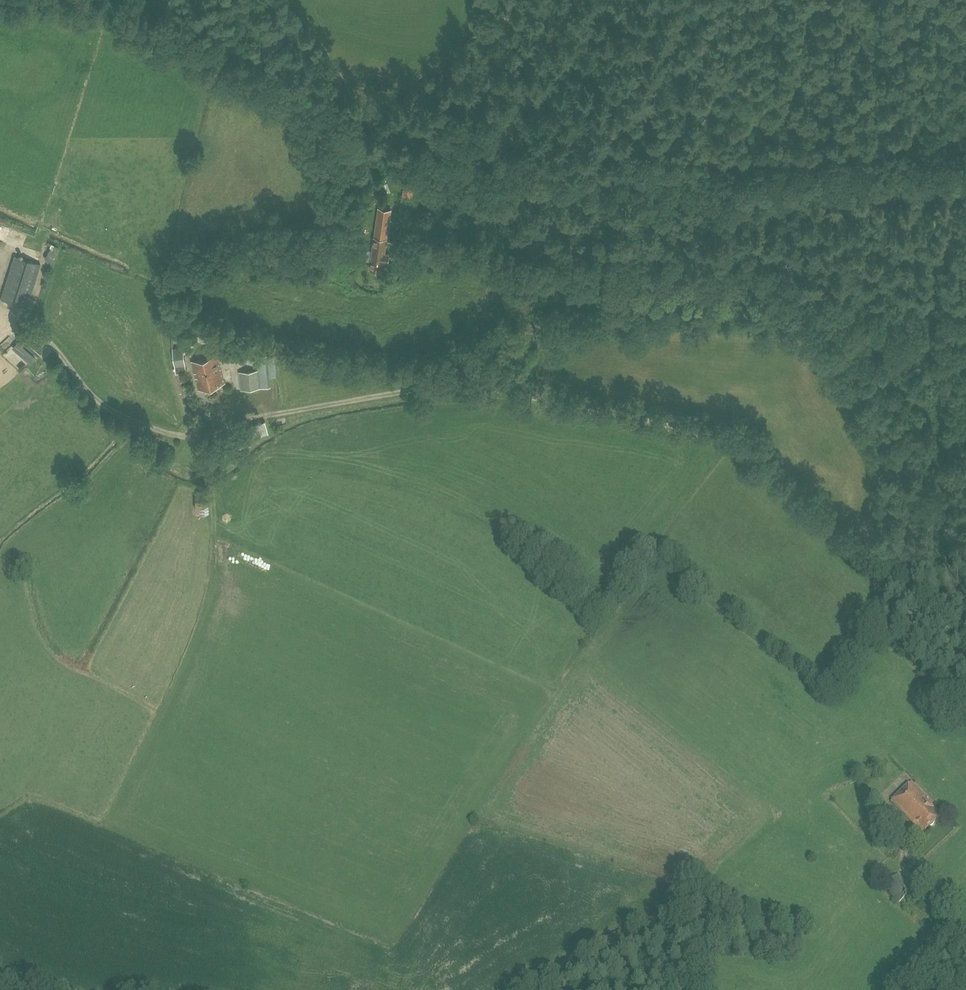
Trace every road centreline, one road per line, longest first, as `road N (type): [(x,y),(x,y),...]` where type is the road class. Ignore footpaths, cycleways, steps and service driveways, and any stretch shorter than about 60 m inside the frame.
road 1 (track): [(965,664),(729,446),(483,387)]
road 2 (track): [(502,237),(483,387)]

